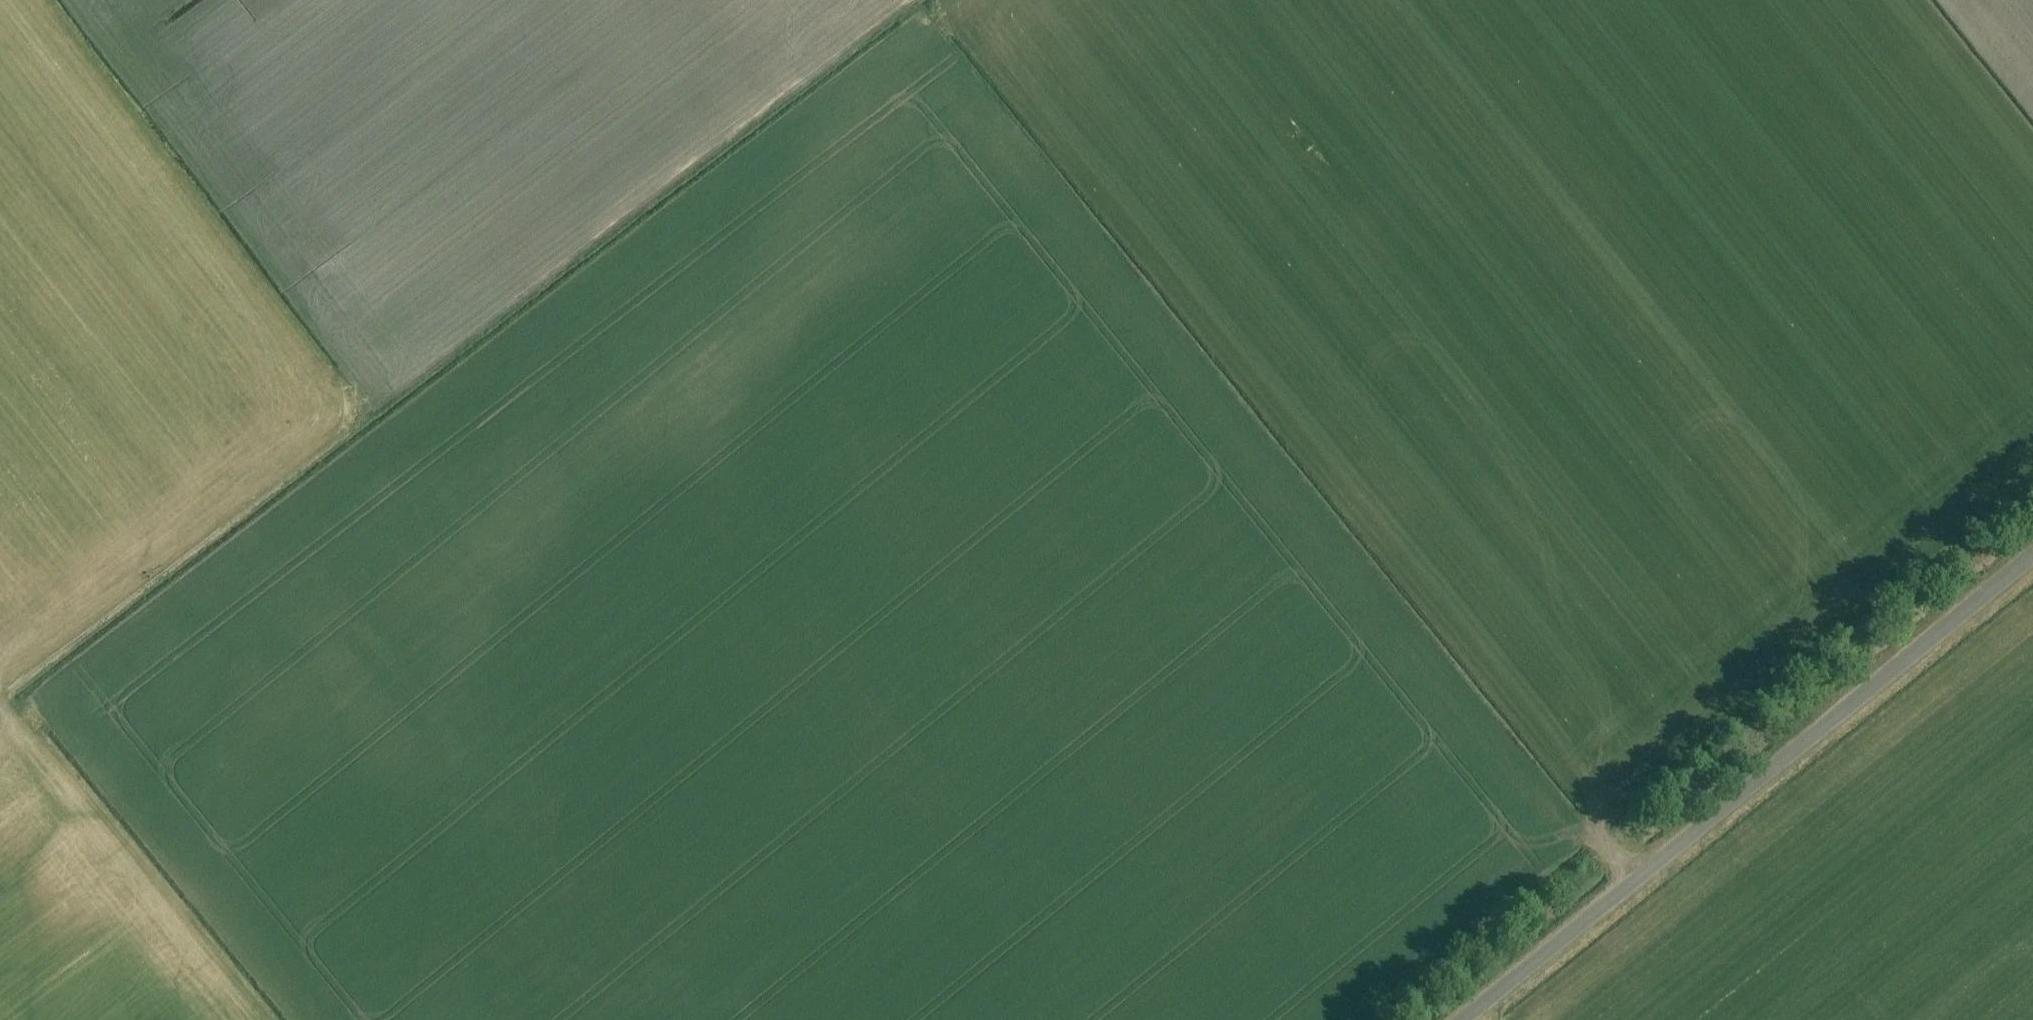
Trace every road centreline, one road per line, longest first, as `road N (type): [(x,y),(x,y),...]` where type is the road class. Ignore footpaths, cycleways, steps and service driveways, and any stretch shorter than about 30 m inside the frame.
road 1 (unclassified): [(1458,1019),(2032,555)]

